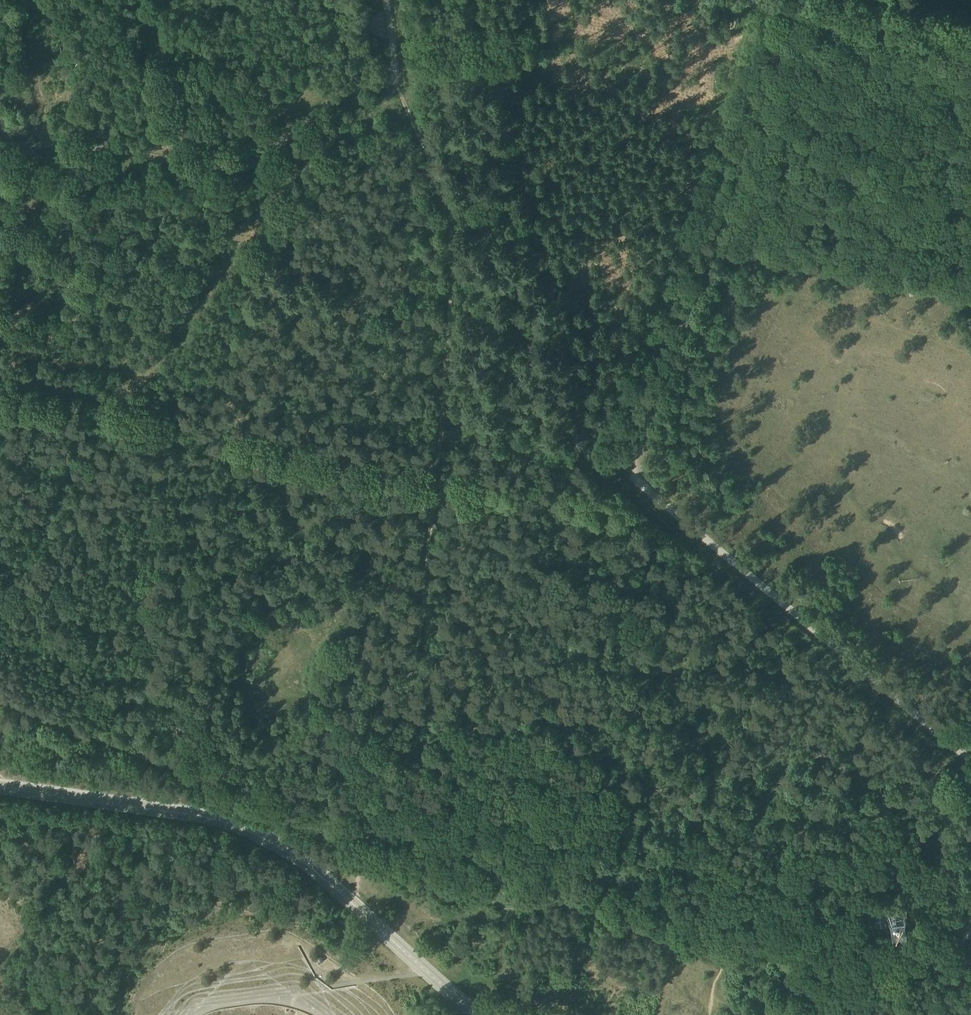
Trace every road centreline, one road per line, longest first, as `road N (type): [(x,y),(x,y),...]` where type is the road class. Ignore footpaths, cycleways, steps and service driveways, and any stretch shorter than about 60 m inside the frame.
road 1 (unclassified): [(970,760),(640,482),(653,403),(803,0)]
road 2 (track): [(444,429),(627,479)]

